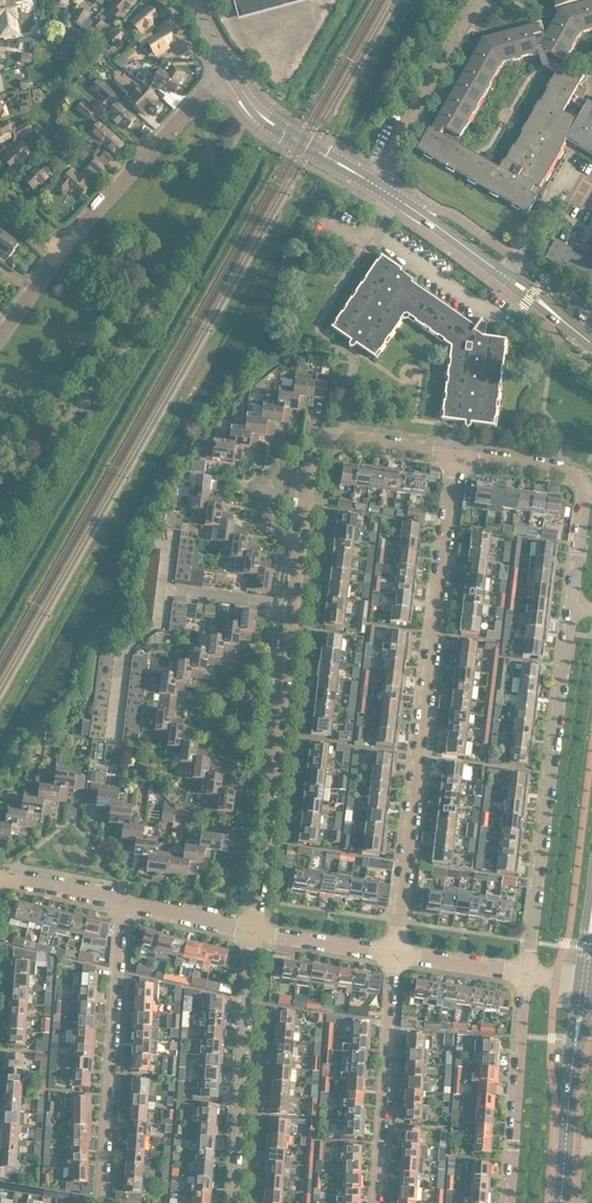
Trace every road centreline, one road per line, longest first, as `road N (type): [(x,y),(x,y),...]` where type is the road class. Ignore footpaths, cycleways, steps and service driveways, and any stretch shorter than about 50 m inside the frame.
road 1 (residential): [(393,954),(455,455)]
road 2 (residential): [(571,608),(527,973)]
road 3 (residential): [(254,933),(297,603)]
road 4 (residential): [(104,1202),(121,907)]
road 5 (tertiary): [(591,345),(372,182)]
road 6 (residential): [(238,1202),(254,933)]
road 7 (residential): [(378,1202),(393,954)]
road 8 (residential): [(59,251),(227,72)]
road 9 (residential): [(527,973),(510,1202)]
road 10 (residential): [(476,0),(372,182)]
road 11 (tertiary): [(372,182),(273,126),(227,72)]
road 12 (tertiary): [(566,1149),(584,979)]
road 13 (residential): [(297,603),(326,436)]
road 14 (residential): [(111,739),(121,657),(159,627),(164,590)]
road 15 (residential): [(393,954),(254,933)]
road 16 (residential): [(254,933),(121,907)]
road 17 (residential): [(527,973),(393,954)]
road 18 (residential): [(297,603),(164,590)]
road 19 (residential): [(455,455),(326,436)]
road 20 (residential): [(580,480),(571,608)]
road 21 (residential): [(580,480),(455,455)]
road 22 (residential): [(121,907),(0,876)]

